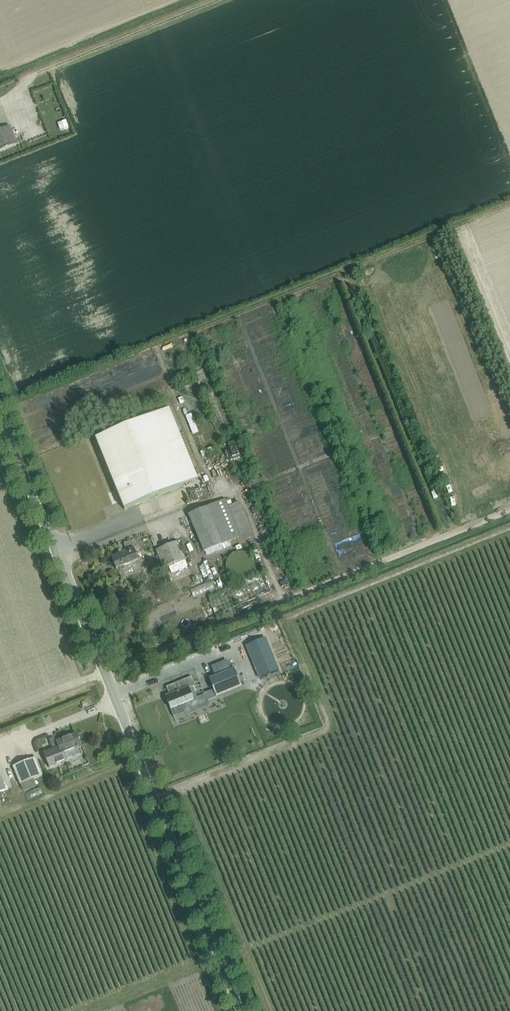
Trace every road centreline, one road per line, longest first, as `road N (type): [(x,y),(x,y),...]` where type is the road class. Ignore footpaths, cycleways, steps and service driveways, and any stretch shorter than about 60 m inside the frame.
road 1 (unclassified): [(240,1010),(0,417)]

